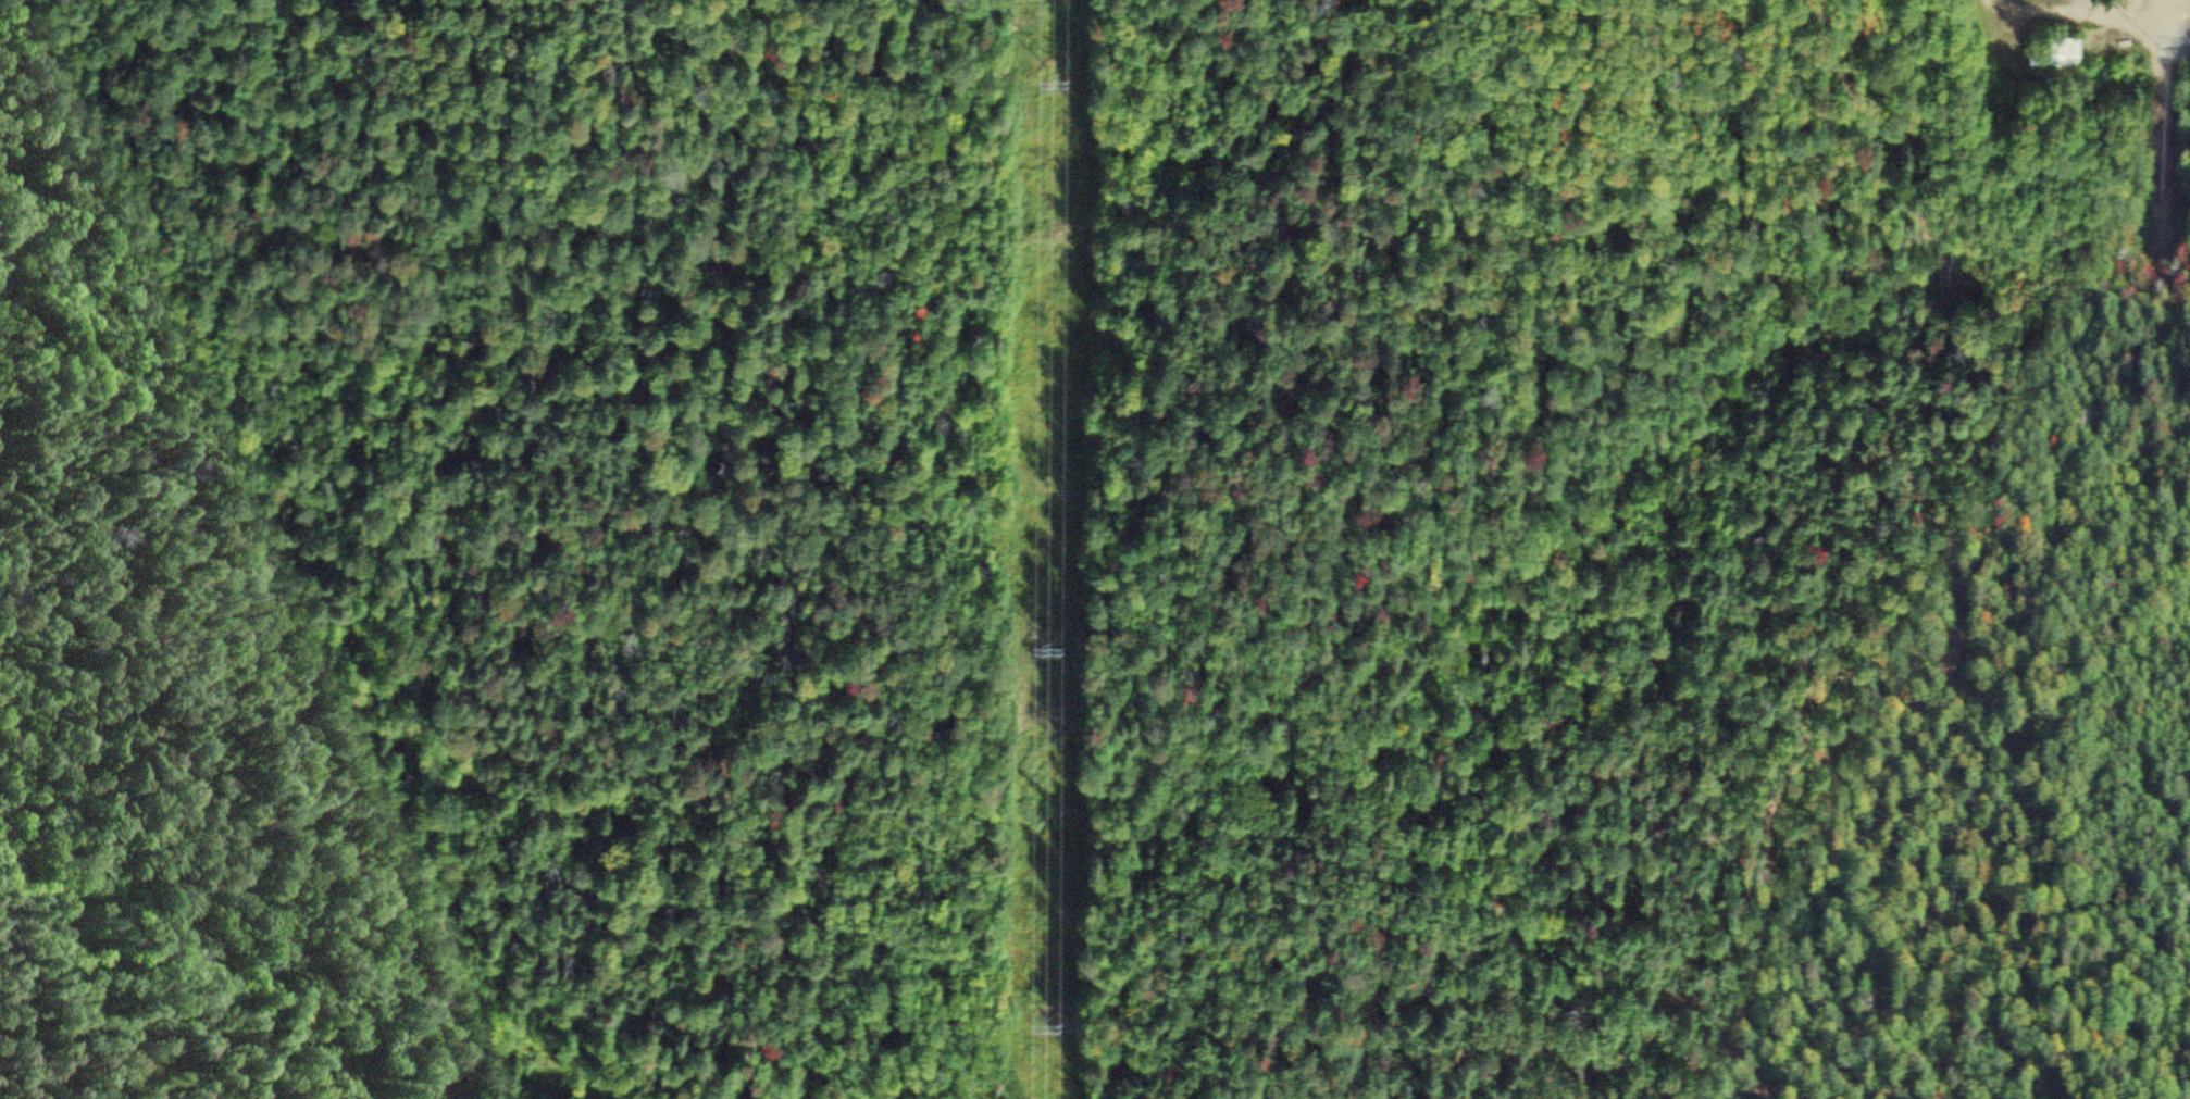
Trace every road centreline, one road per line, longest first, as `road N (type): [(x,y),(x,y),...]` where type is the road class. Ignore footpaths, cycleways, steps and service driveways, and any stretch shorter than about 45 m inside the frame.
road 1 (track): [(1799,0),(1931,209),(1937,338),(1928,450),(1942,560),(1914,650),(1814,703),(1771,788),(1732,908),(1725,995),(1768,1098)]

